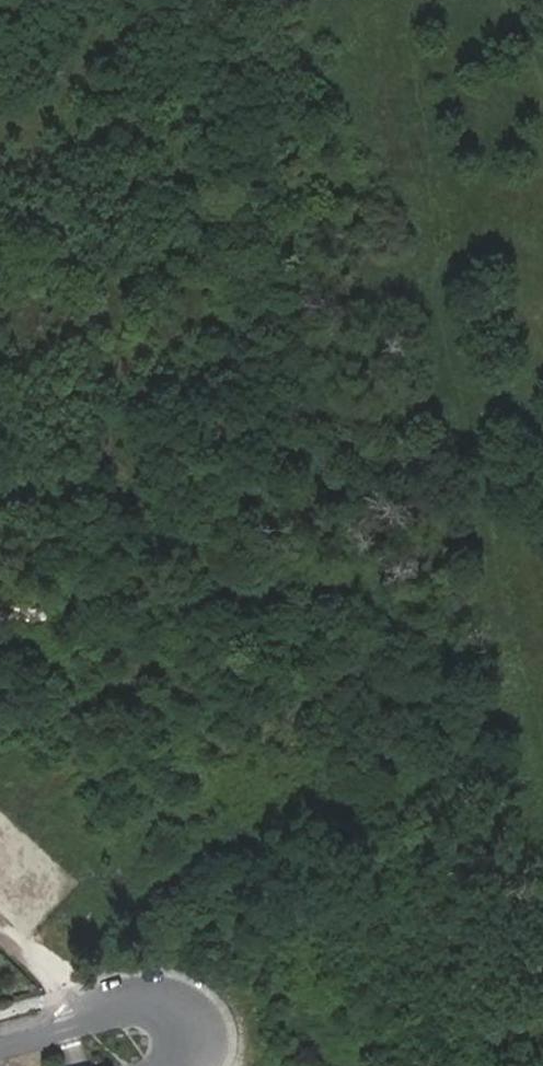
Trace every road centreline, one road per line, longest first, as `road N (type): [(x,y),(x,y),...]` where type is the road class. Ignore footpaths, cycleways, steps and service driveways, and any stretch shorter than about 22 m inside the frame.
road 1 (residential): [(162,1065),(186,1046),(184,1031),(151,1011),(0,1049)]

